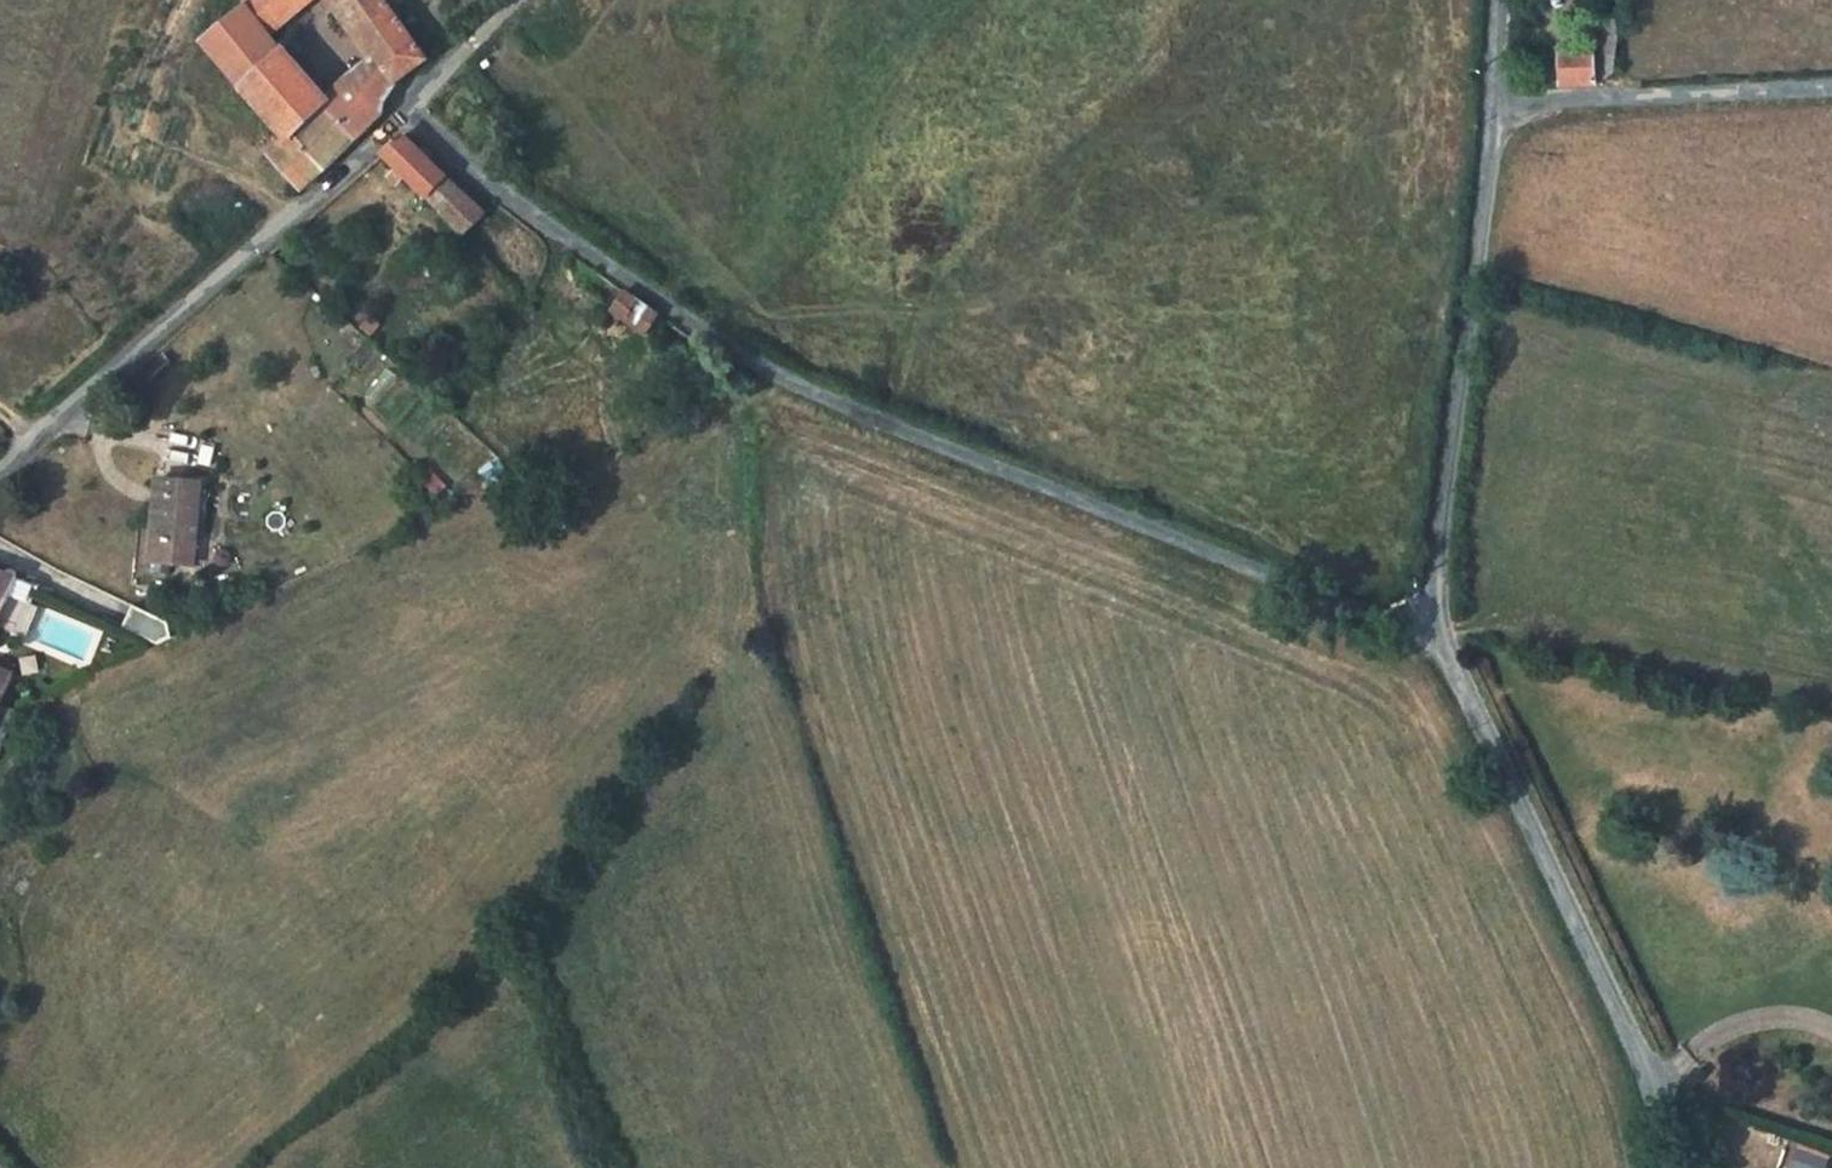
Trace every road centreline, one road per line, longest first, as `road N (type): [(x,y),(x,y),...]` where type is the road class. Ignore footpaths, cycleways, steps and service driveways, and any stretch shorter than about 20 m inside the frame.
road 1 (residential): [(0,474),(412,107),(491,183),(787,381),(1435,638)]
road 2 (unclassified): [(1435,638),(1652,1087),(1665,1167)]
road 3 (unclassified): [(1496,103),(1440,528),(1435,638)]
road 4 (residential): [(1496,103),(1831,84)]

